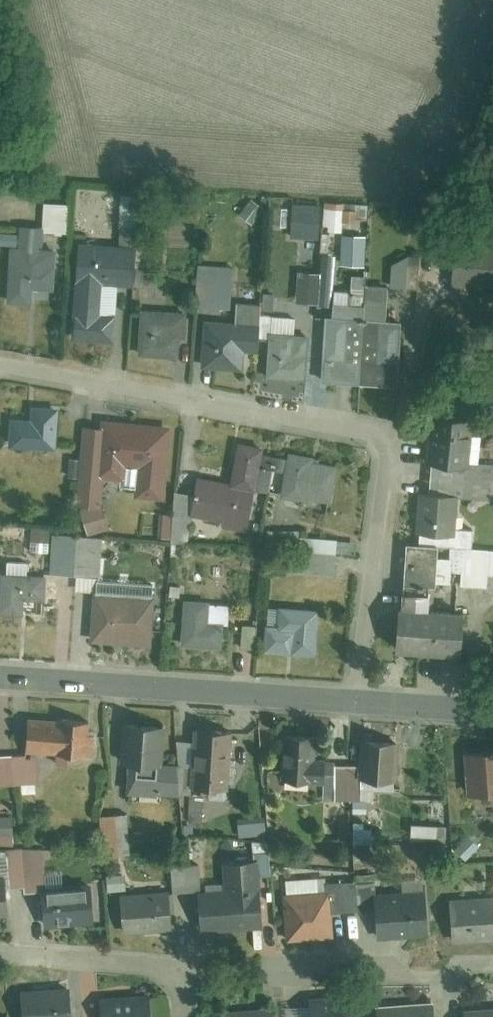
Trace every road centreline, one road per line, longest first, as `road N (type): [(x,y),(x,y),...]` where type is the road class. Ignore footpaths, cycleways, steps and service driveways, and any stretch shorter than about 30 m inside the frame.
road 1 (residential): [(0,365),(375,423),(387,446),(352,701)]
road 2 (residential): [(352,701),(0,677)]
road 3 (residential): [(492,975),(180,971)]
road 4 (residential): [(180,971),(0,953)]
road 5 (residential): [(492,710),(352,701)]

